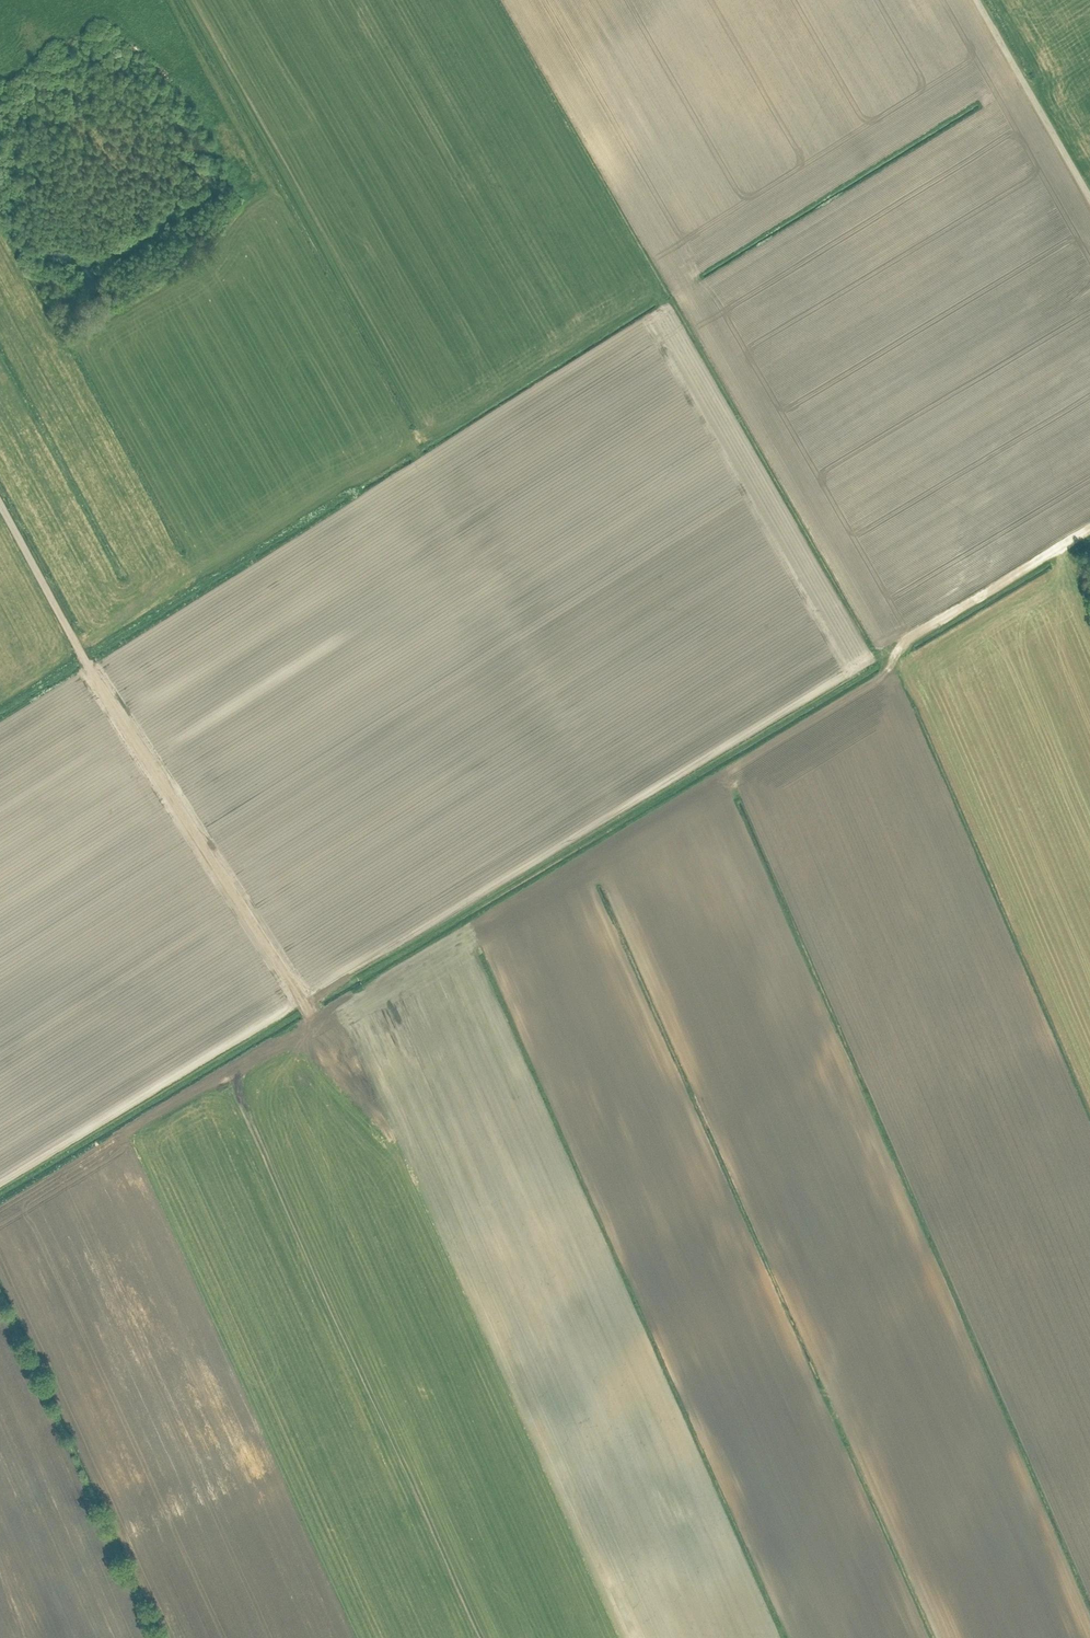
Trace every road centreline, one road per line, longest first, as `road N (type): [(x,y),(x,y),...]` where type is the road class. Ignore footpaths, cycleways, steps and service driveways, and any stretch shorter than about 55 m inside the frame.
road 1 (track): [(0,502),(90,668),(314,1017)]
road 2 (track): [(1089,528),(912,636),(884,675)]
road 3 (track): [(168,0),(292,222)]
road 4 (track): [(981,0),(1089,192)]

